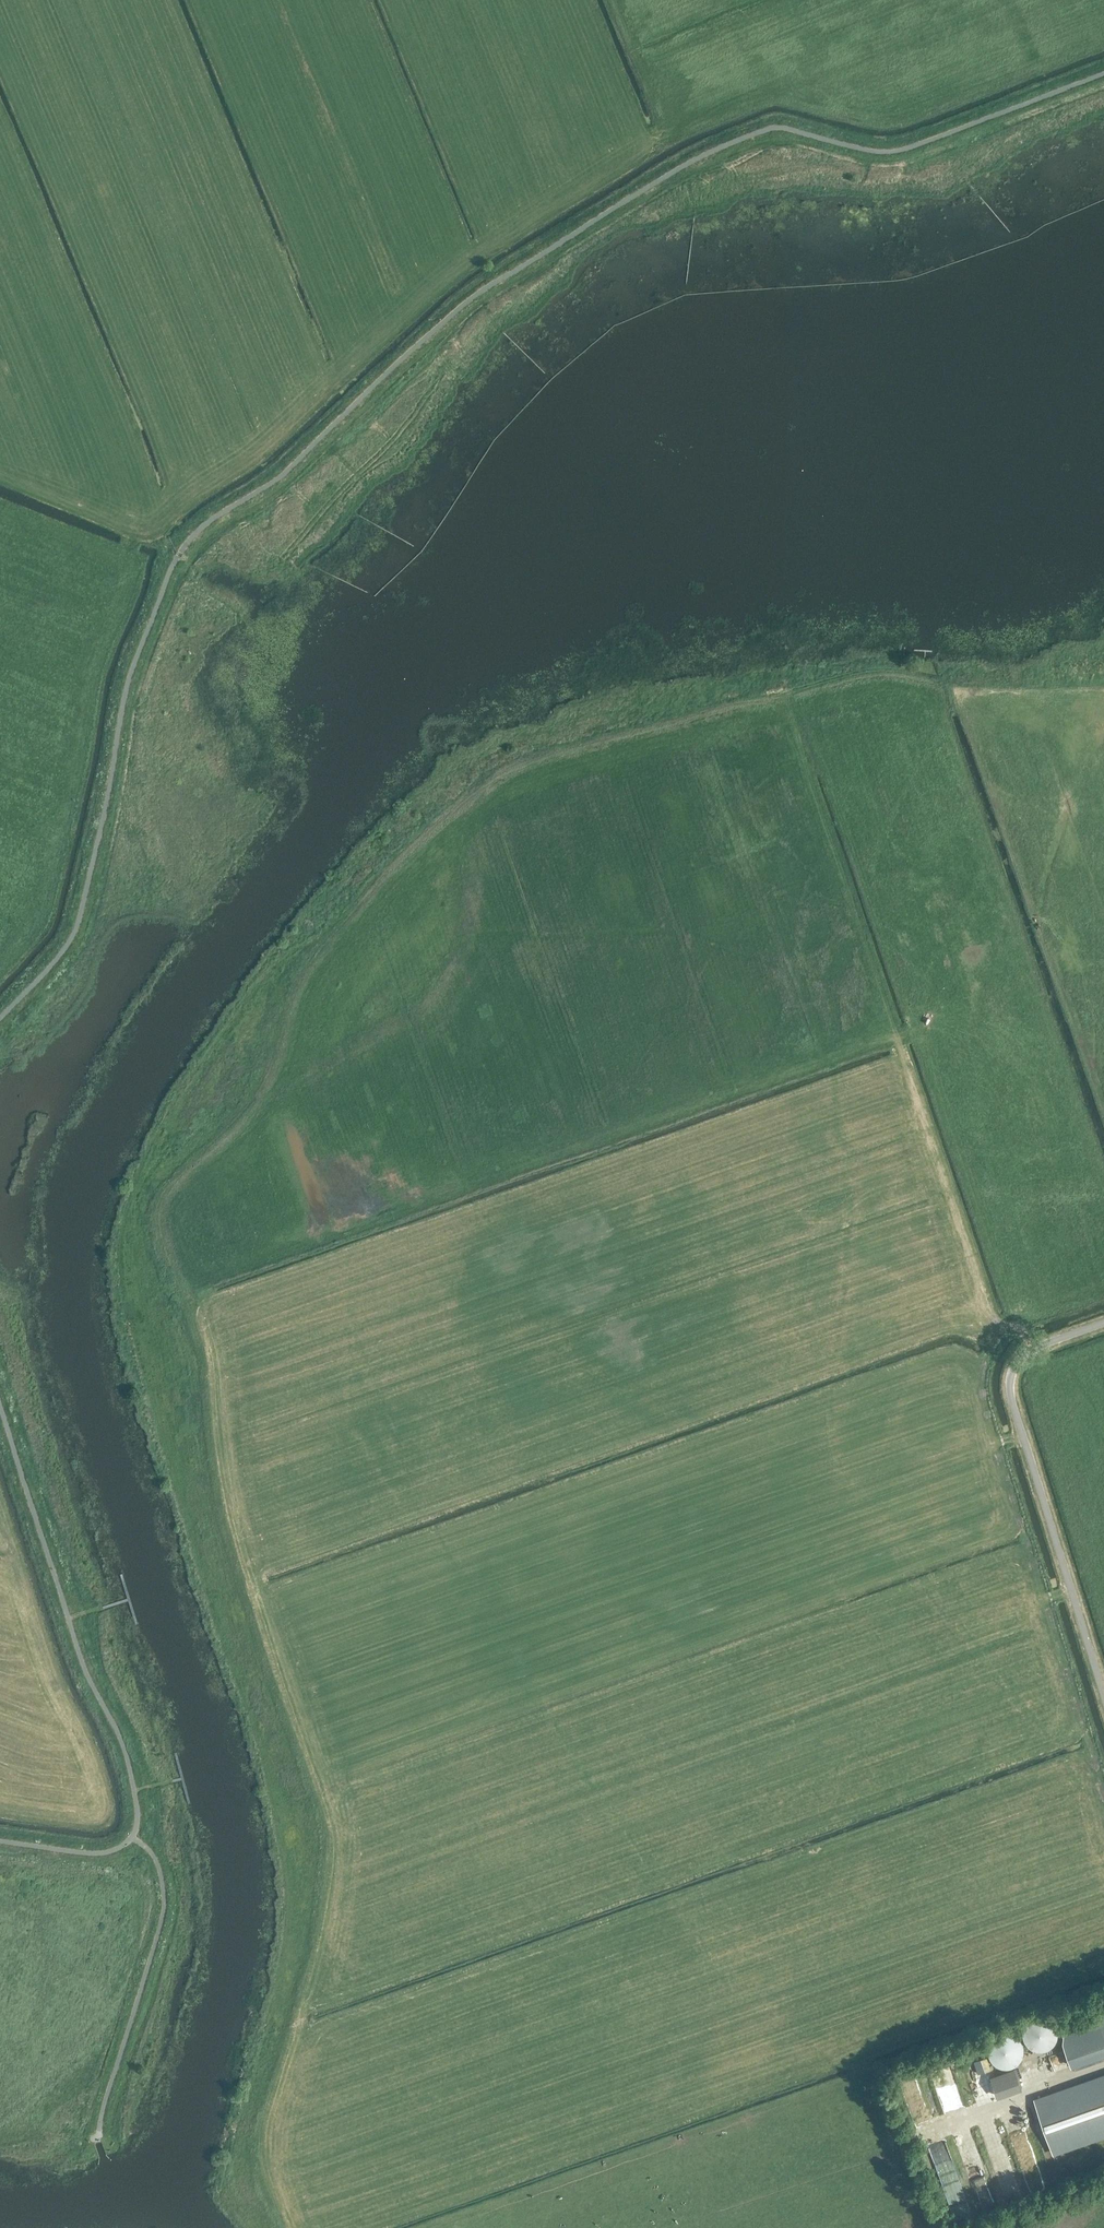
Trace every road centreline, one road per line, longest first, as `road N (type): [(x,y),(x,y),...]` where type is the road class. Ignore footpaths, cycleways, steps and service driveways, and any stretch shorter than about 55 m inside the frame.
road 1 (unclassified): [(1103,1705),(1009,1386),(1028,1351),(1103,1322)]

